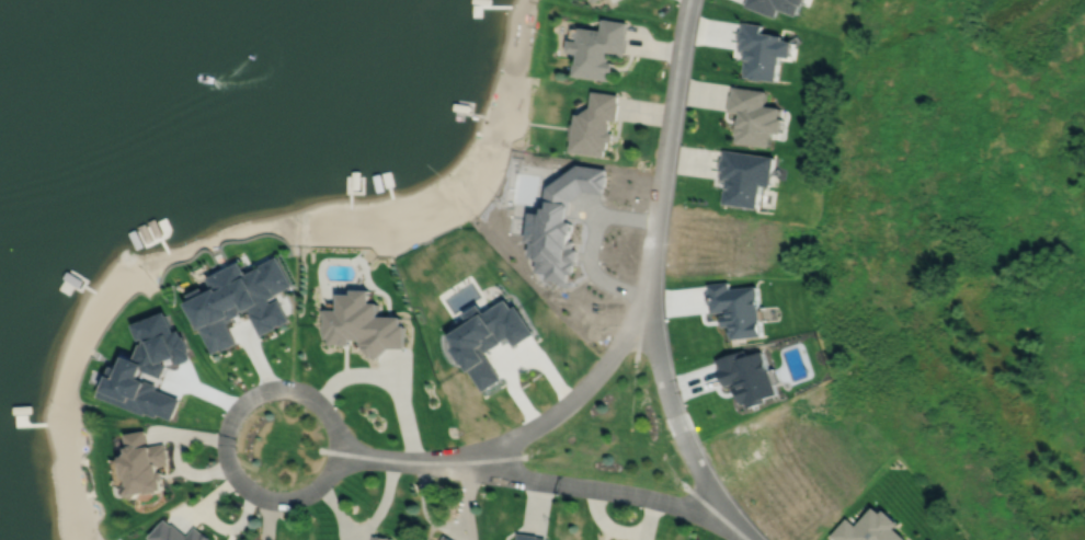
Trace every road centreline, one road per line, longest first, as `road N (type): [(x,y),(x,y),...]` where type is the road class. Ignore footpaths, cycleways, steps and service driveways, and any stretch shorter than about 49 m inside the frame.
road 1 (residential): [(693,0),(651,279),(655,347),(698,467),(750,539)]
road 2 (residential): [(335,452),(610,491),(750,539)]
road 3 (residential): [(335,452),(330,418),(292,390),(247,399),(224,439),(233,478),(271,501),(312,491),(335,452)]
road 4 (residential): [(651,279),(626,336),(574,399),(500,446),(427,462)]

